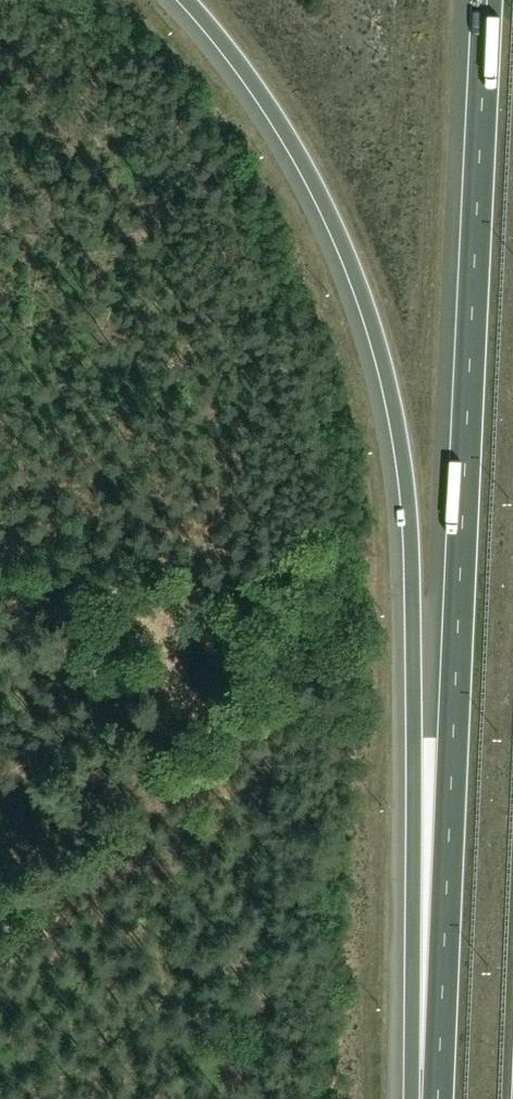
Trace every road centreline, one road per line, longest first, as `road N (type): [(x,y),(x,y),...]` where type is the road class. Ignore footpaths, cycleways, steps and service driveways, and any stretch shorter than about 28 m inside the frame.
road 1 (motorway): [(187,0),(237,59),(304,164),(353,266),(395,405),(410,523),(433,1098)]
road 2 (motorway): [(487,0),(437,1098)]

